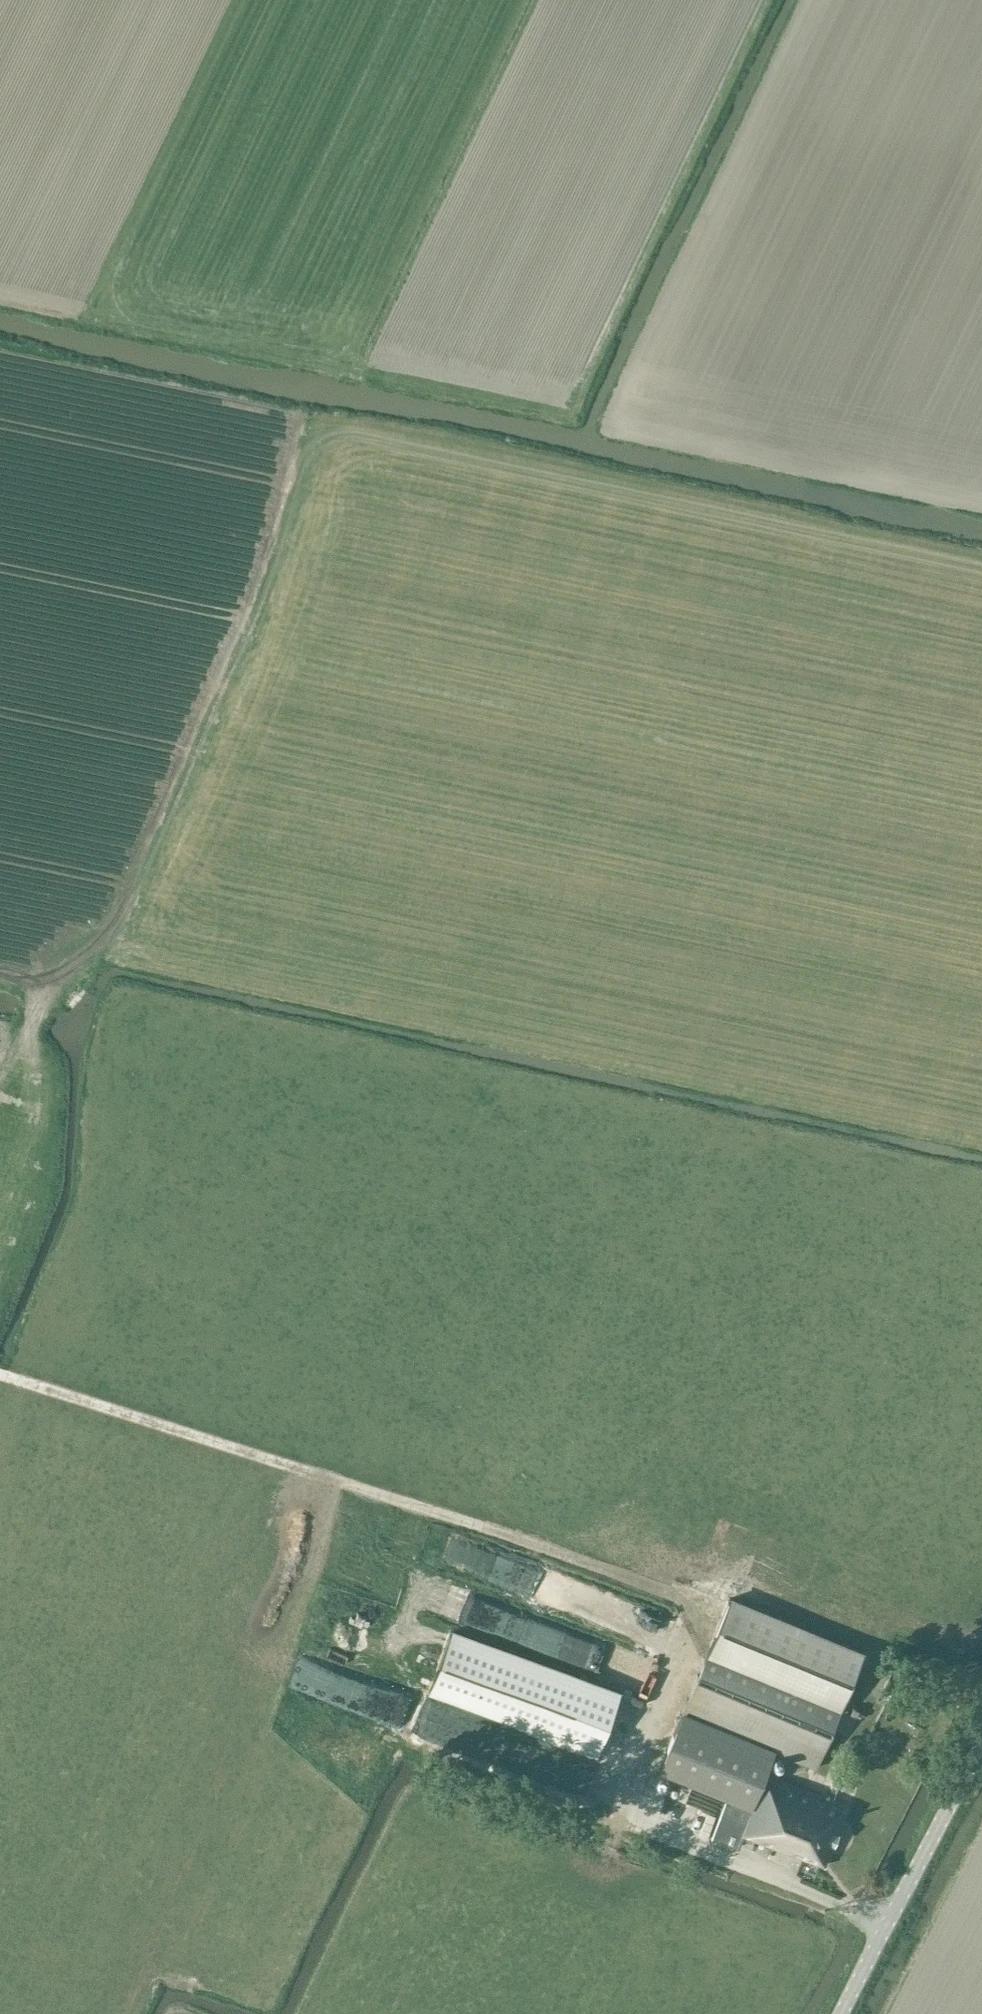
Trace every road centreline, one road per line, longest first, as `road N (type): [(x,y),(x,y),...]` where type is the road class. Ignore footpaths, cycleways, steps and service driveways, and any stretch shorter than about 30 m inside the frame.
road 1 (track): [(0,1374),(452,1514),(682,1597),(703,1621),(627,1817),(884,1924)]
road 2 (tertiary): [(981,1738),(888,1916)]

